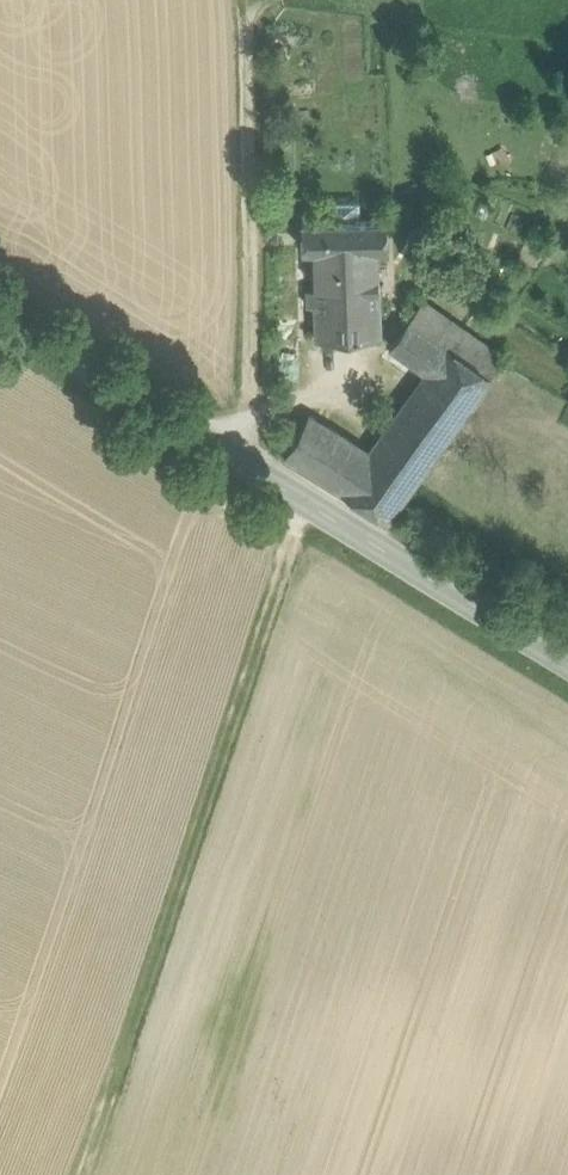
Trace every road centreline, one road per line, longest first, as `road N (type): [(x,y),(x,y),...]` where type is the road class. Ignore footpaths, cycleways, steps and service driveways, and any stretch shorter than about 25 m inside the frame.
road 1 (track): [(306,505),(84,1174)]
road 2 (secondary): [(567,664),(0,316)]
road 3 (track): [(247,414),(251,0)]

